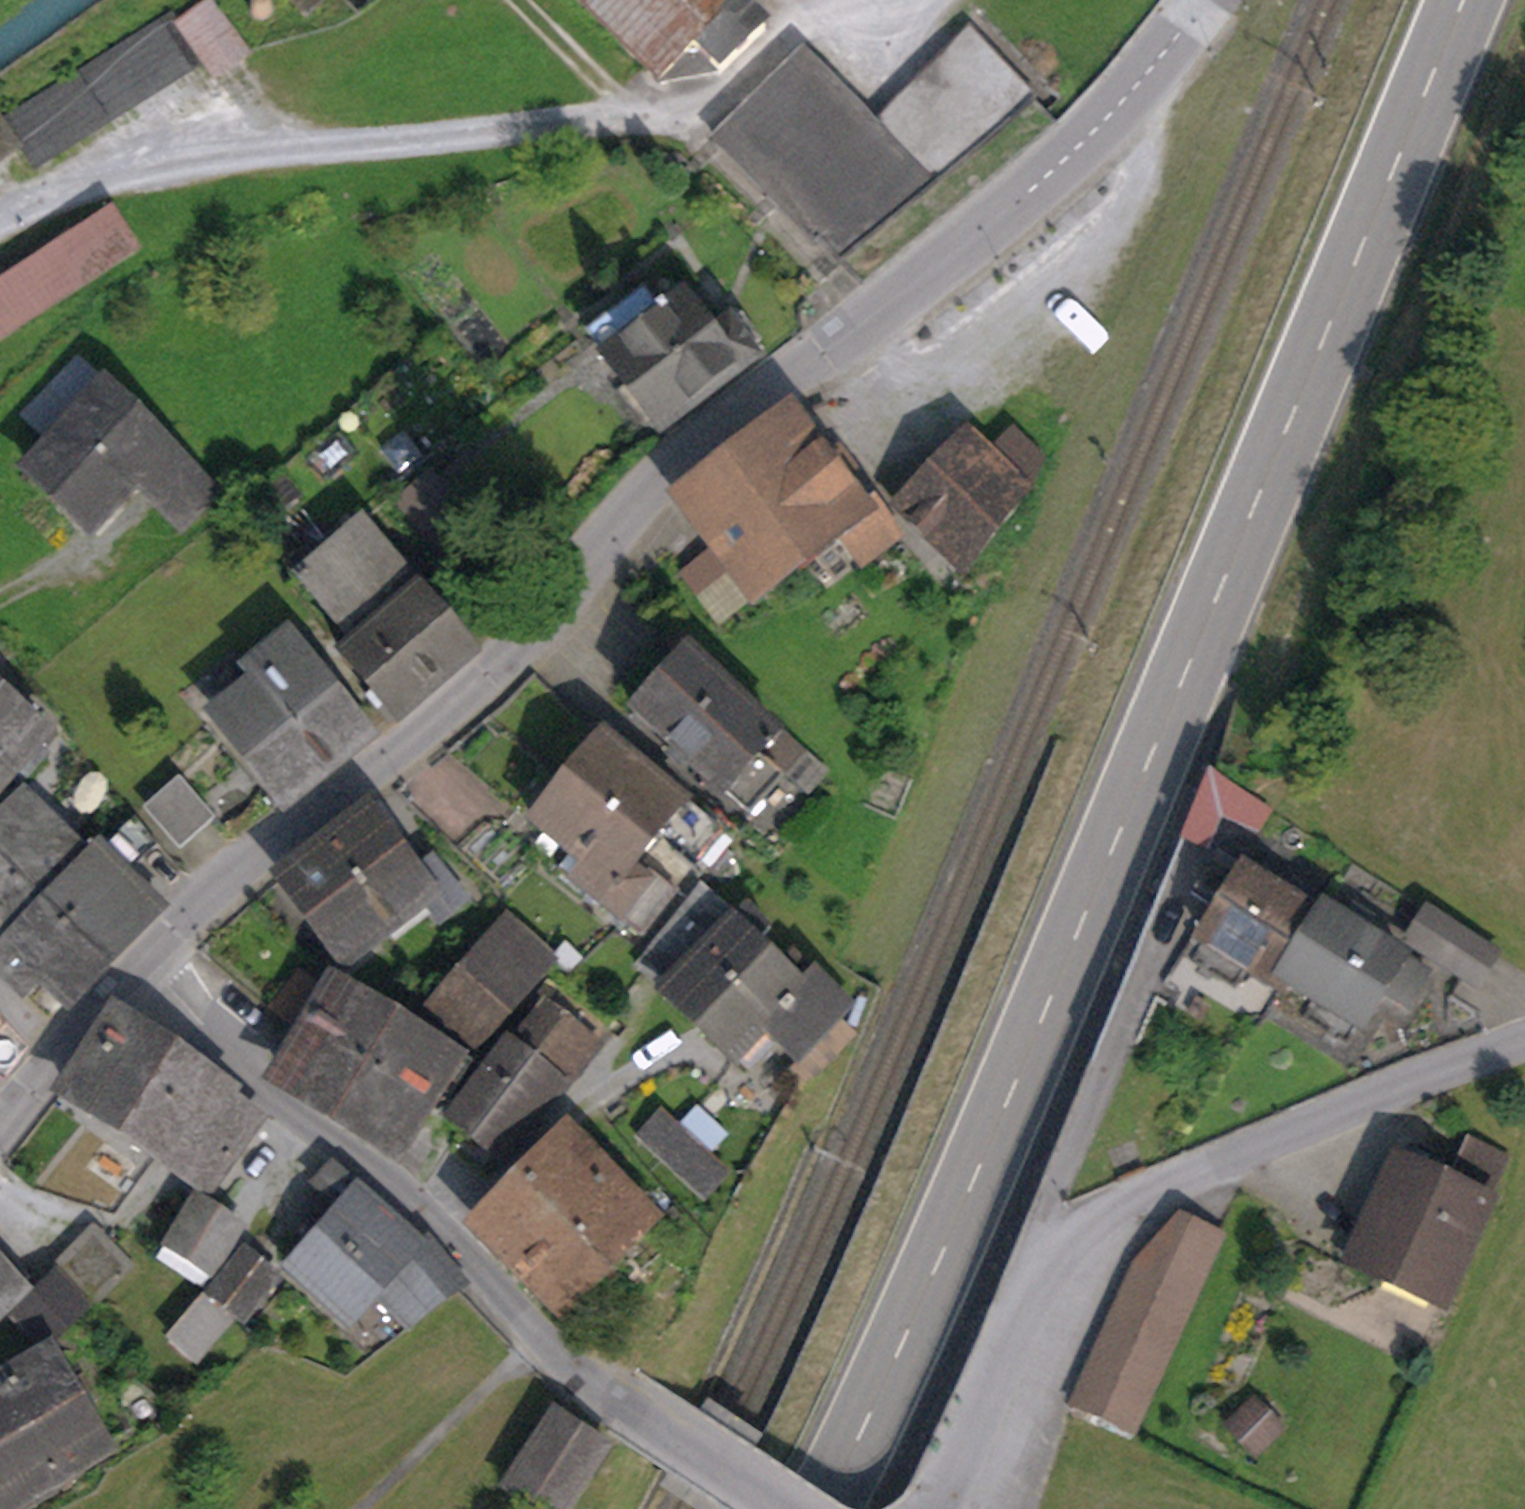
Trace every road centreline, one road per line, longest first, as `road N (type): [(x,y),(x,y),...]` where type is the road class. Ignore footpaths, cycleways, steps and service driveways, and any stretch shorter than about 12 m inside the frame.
road 1 (primary): [(1459,0),(874,1409),(824,1508)]
road 2 (tertiary): [(123,978),(226,874),(488,672),(682,453),(850,334),(1033,185),(1141,77),(1203,0)]
road 3 (residential): [(0,225),(93,188),(268,151),(644,120),(707,105),(821,21),(884,0)]
road 4 (residential): [(123,978),(441,1232),(537,1342),(780,1508)]
road 5 (residential): [(1524,1045),(1163,1181),(1082,1221),(1026,1286),(936,1508)]

